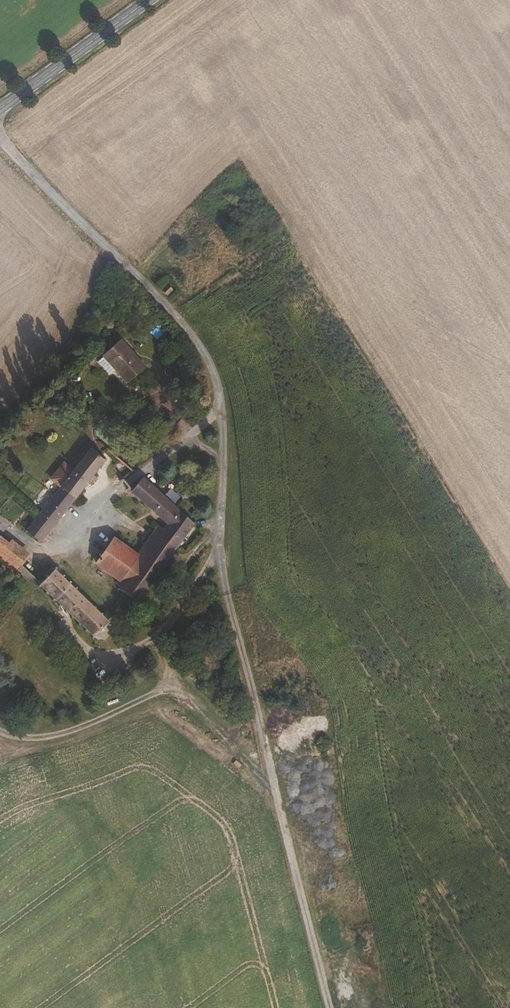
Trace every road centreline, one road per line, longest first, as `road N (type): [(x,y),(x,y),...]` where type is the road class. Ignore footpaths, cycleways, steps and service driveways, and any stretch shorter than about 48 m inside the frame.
road 1 (track): [(0,134),(213,368),(221,407),(220,565),(329,1007)]
road 2 (track): [(221,541),(160,633),(125,655),(87,650),(41,605)]
road 3 (track): [(0,729),(27,737),(62,733),(161,689),(166,672),(152,639)]
road 4 (tertiary): [(147,0),(0,107)]
road 5 (track): [(165,681),(276,796)]

